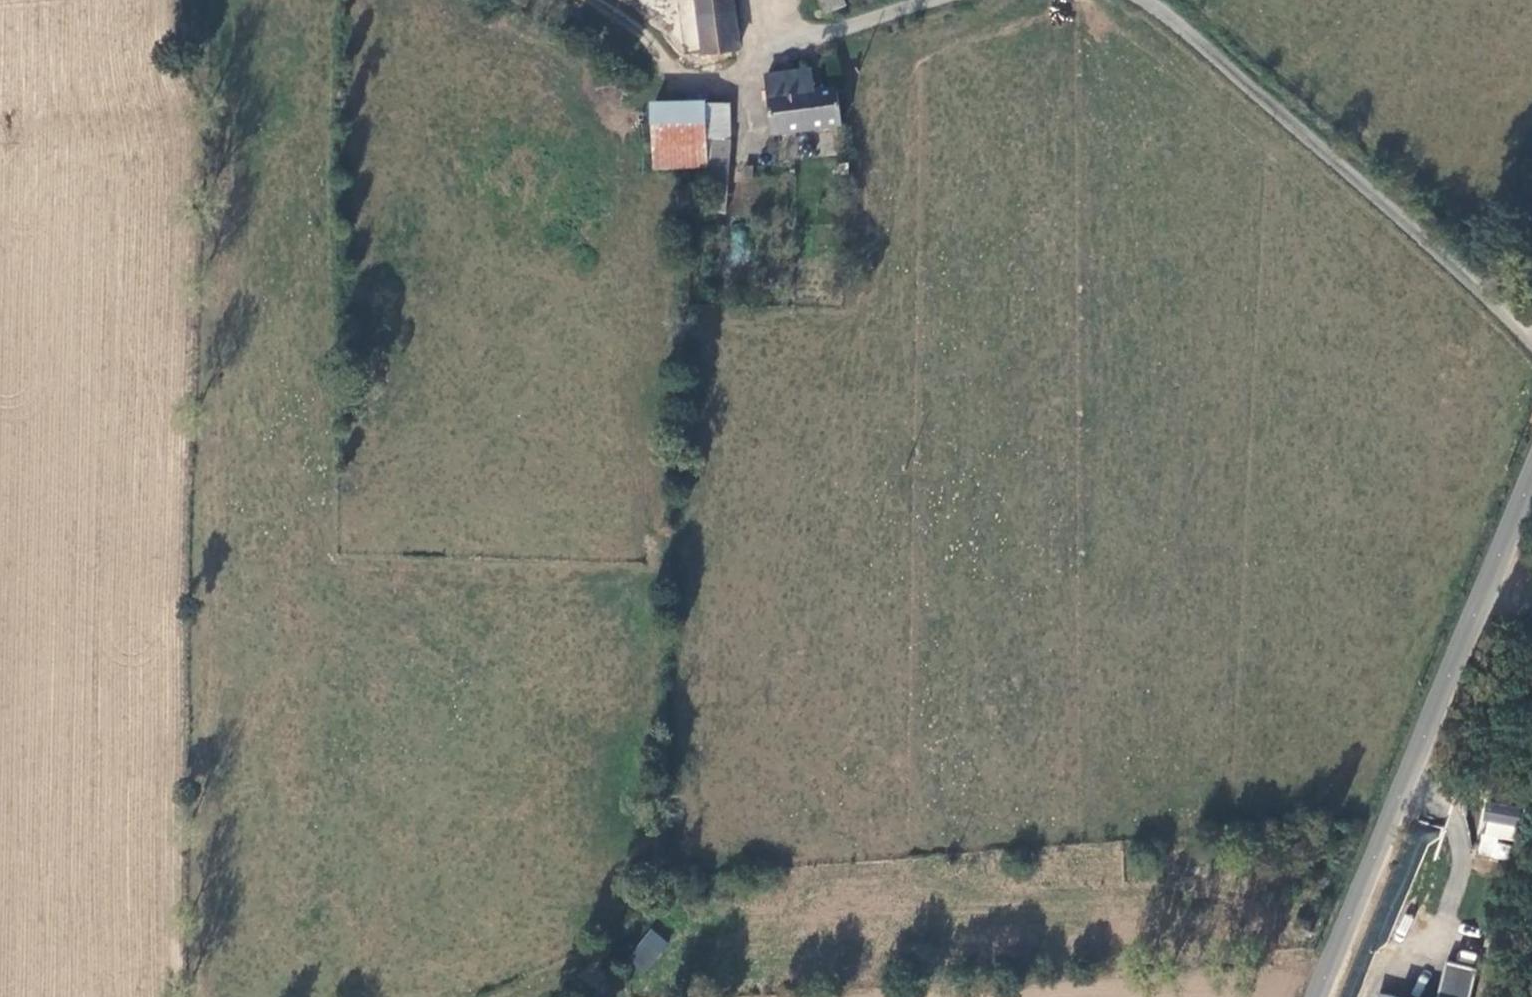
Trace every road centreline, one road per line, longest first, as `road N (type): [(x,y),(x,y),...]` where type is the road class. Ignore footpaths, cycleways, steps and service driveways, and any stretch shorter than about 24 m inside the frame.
road 1 (unclassified): [(1140,0),(1287,120),(1531,341)]
road 2 (tertiary): [(1320,996),(1489,577)]
road 3 (track): [(585,0),(617,17),(681,84),(742,71),(813,38)]
road 4 (unclassified): [(813,38),(931,0)]

